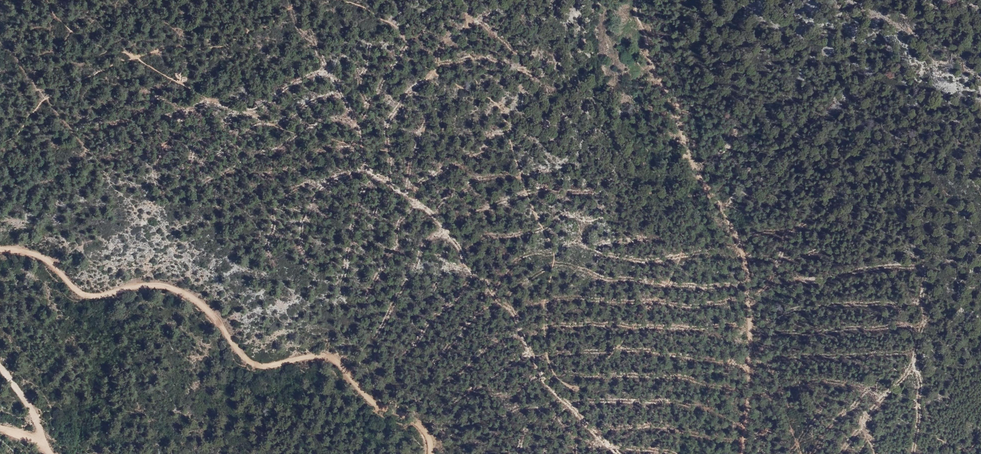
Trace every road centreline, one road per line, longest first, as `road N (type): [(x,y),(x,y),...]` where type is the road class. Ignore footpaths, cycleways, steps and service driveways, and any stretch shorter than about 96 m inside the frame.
road 1 (track): [(430,453),(424,429),(370,401),(329,357),(259,366),(194,299),(140,285),(89,296),(48,261),(0,249)]
road 2 (track): [(641,0),(651,58),(744,263),(755,307),(746,453)]

